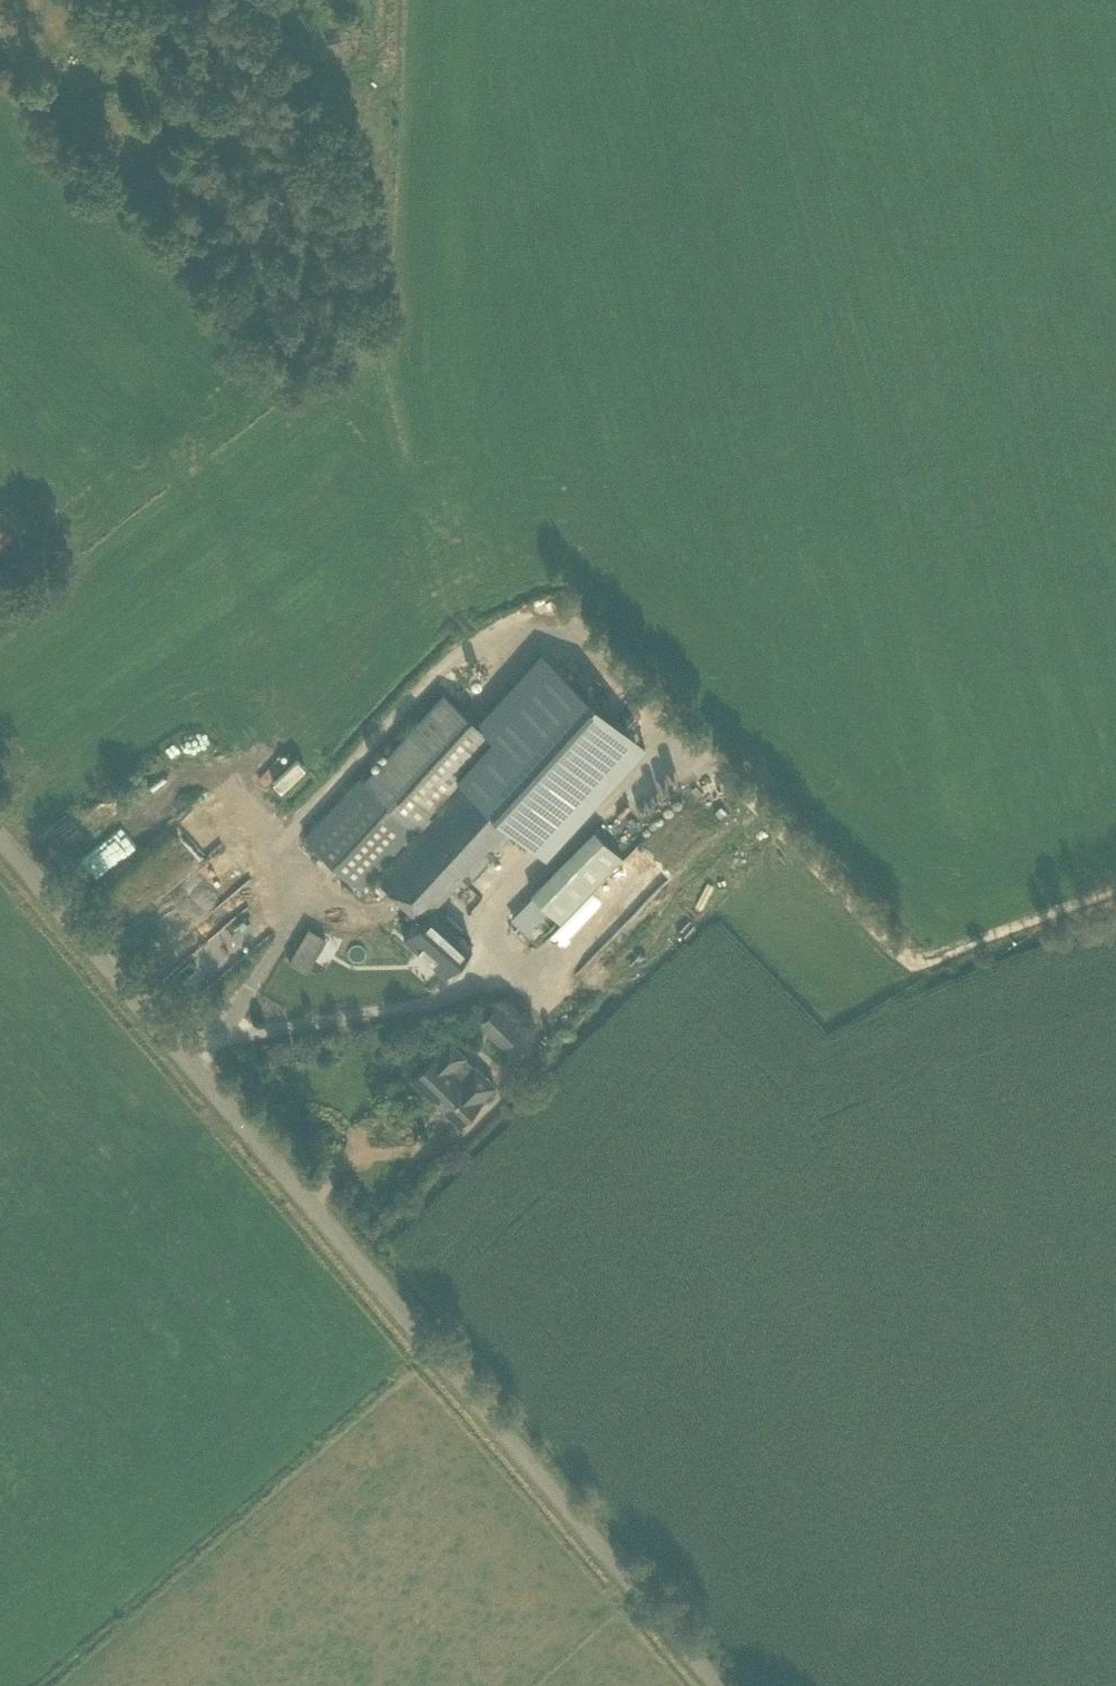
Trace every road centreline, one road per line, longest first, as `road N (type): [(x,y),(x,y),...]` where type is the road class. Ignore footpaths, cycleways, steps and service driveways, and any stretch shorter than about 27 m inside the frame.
road 1 (unclassified): [(729,1685),(0,829)]

